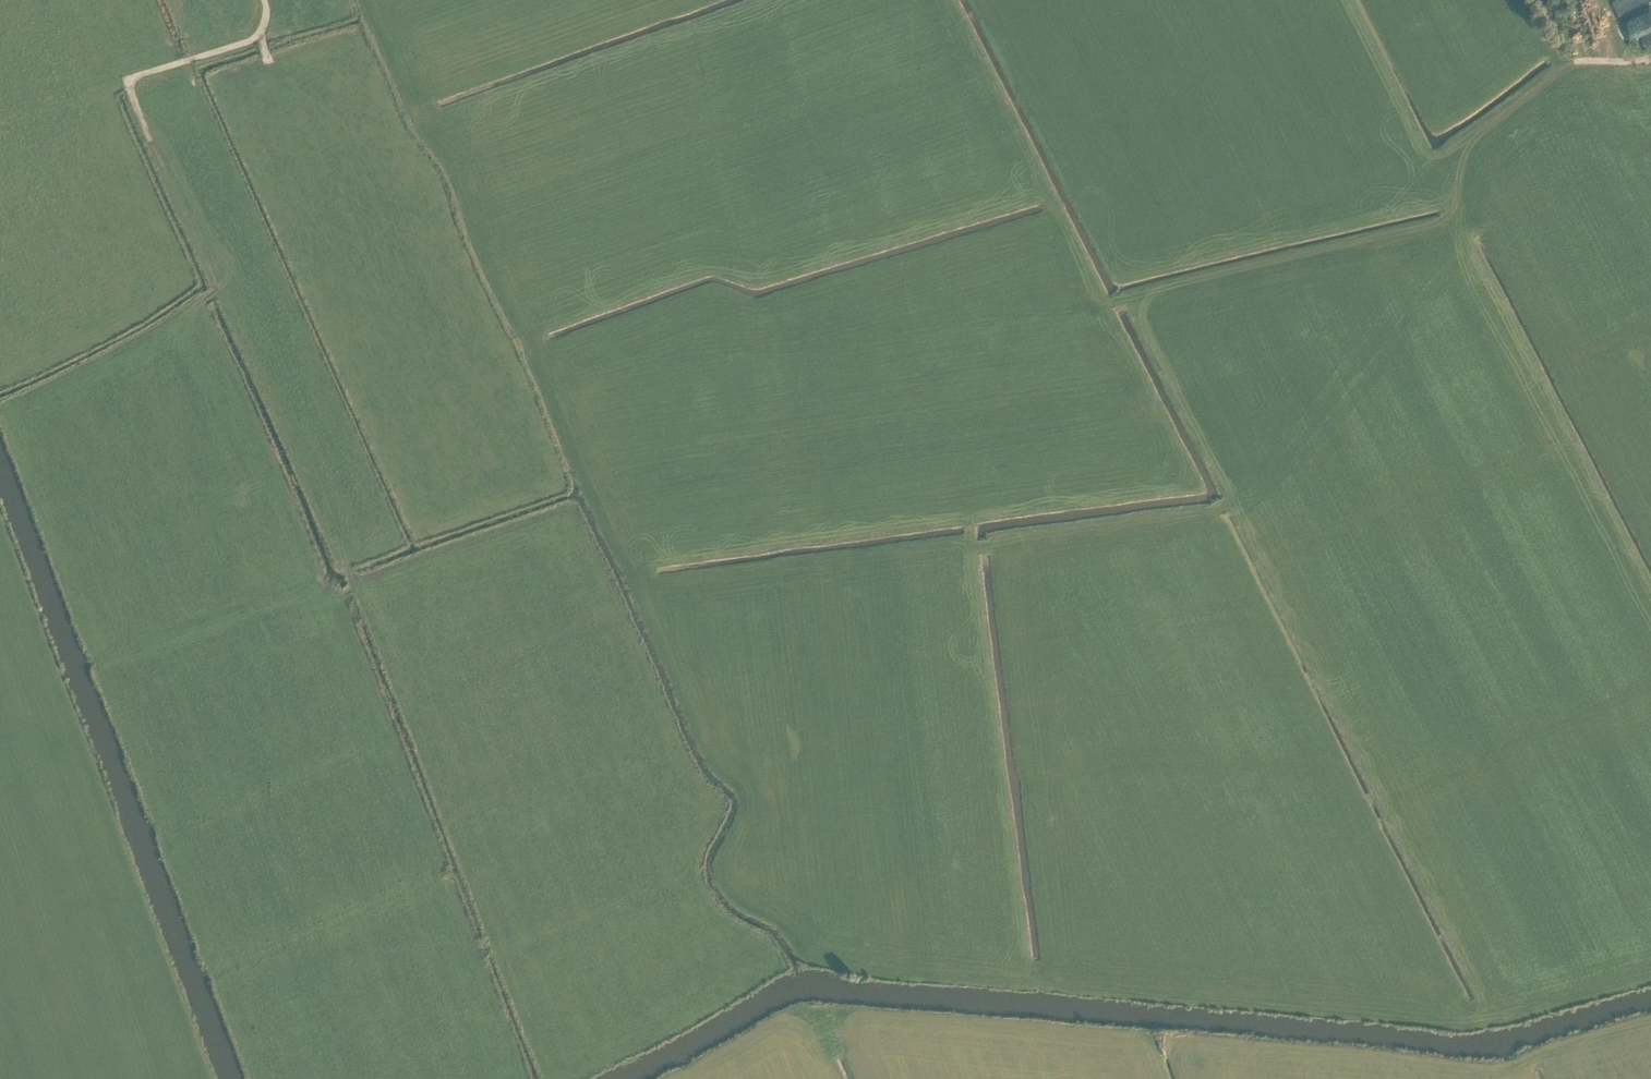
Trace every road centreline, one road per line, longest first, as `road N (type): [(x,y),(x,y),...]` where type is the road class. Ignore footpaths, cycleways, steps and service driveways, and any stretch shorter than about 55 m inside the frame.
road 1 (track): [(1650,1024),(1520,1068)]

